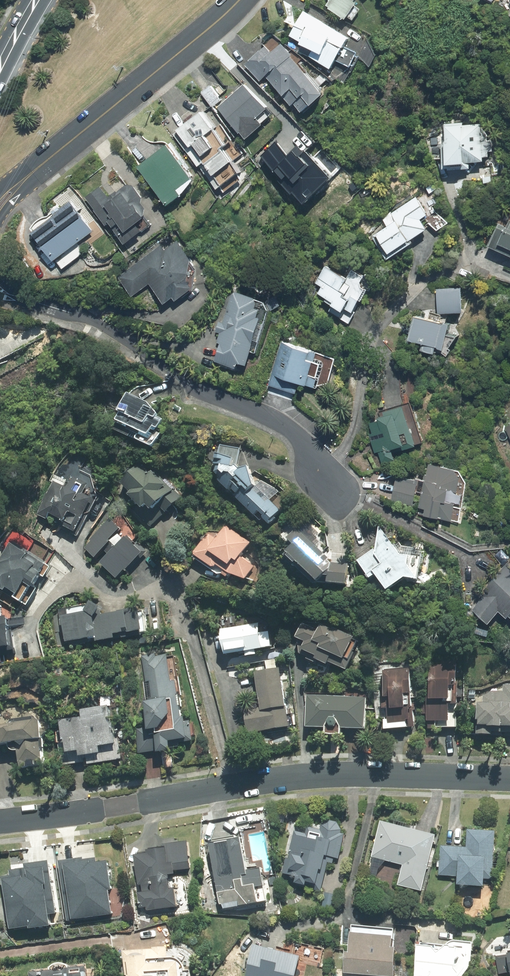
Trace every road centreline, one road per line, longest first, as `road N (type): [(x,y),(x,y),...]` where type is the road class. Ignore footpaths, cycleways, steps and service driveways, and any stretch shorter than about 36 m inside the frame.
road 1 (residential): [(509,779),(314,776),(0,820)]
road 2 (residential): [(328,484),(282,425),(190,383),(88,318),(11,294)]
road 3 (tertiary): [(42,164),(241,0)]

